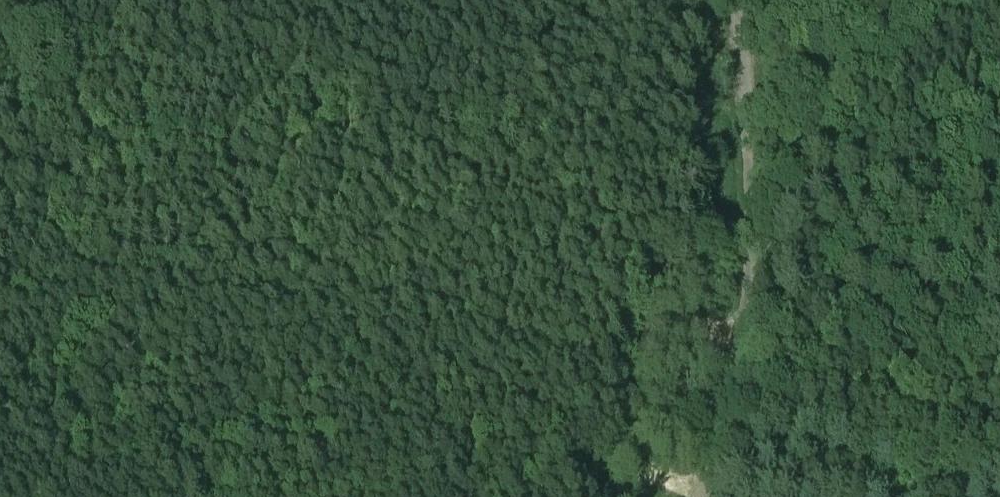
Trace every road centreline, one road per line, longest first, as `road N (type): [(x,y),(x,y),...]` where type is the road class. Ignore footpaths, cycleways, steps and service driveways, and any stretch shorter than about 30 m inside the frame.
road 1 (track): [(703,496),(738,369),(753,234),(740,0)]

